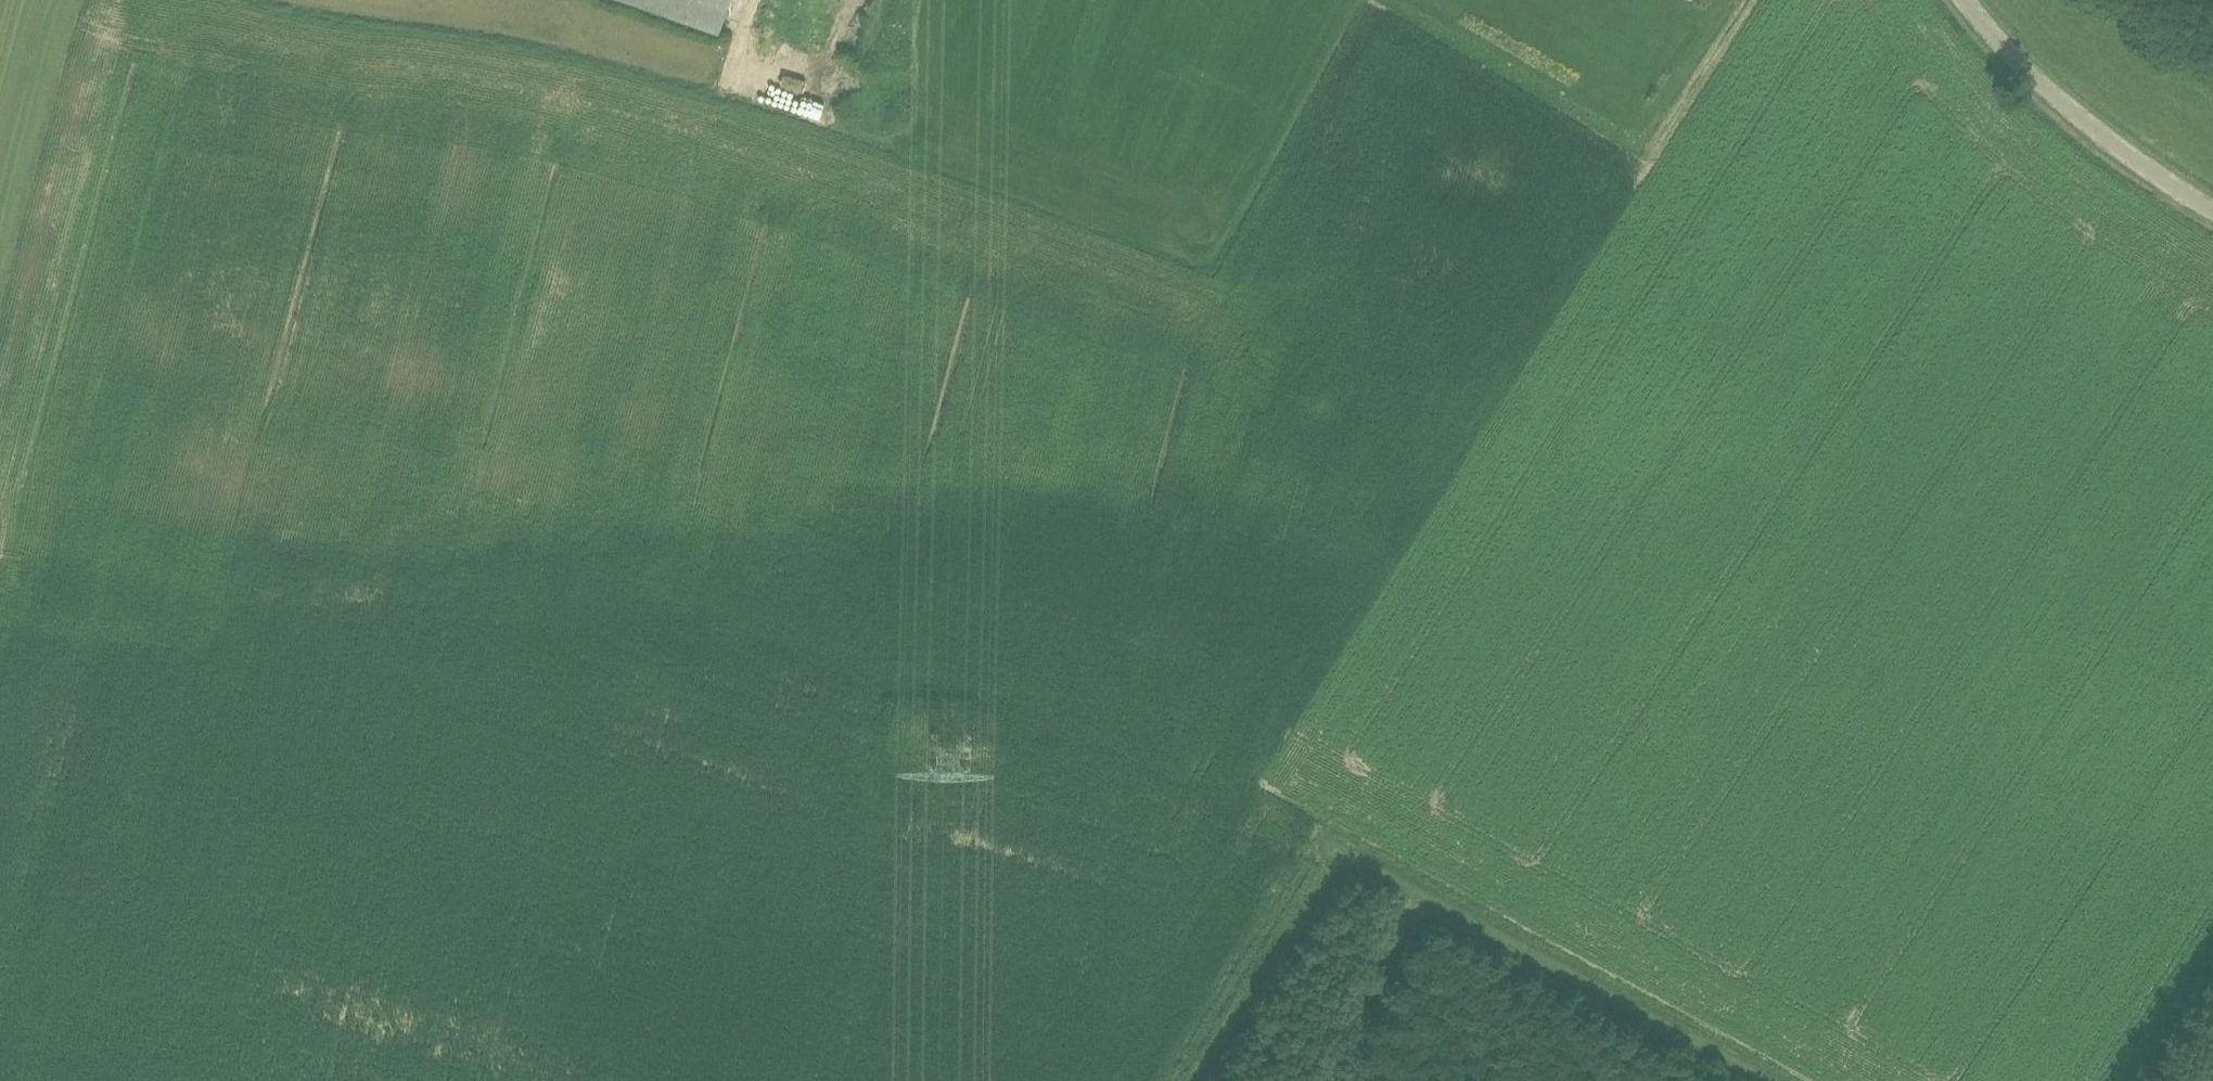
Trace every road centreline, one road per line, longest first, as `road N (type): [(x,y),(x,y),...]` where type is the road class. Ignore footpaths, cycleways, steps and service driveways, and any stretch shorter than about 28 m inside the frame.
road 1 (unclassified): [(2212,210),(2044,87),(1963,0)]

